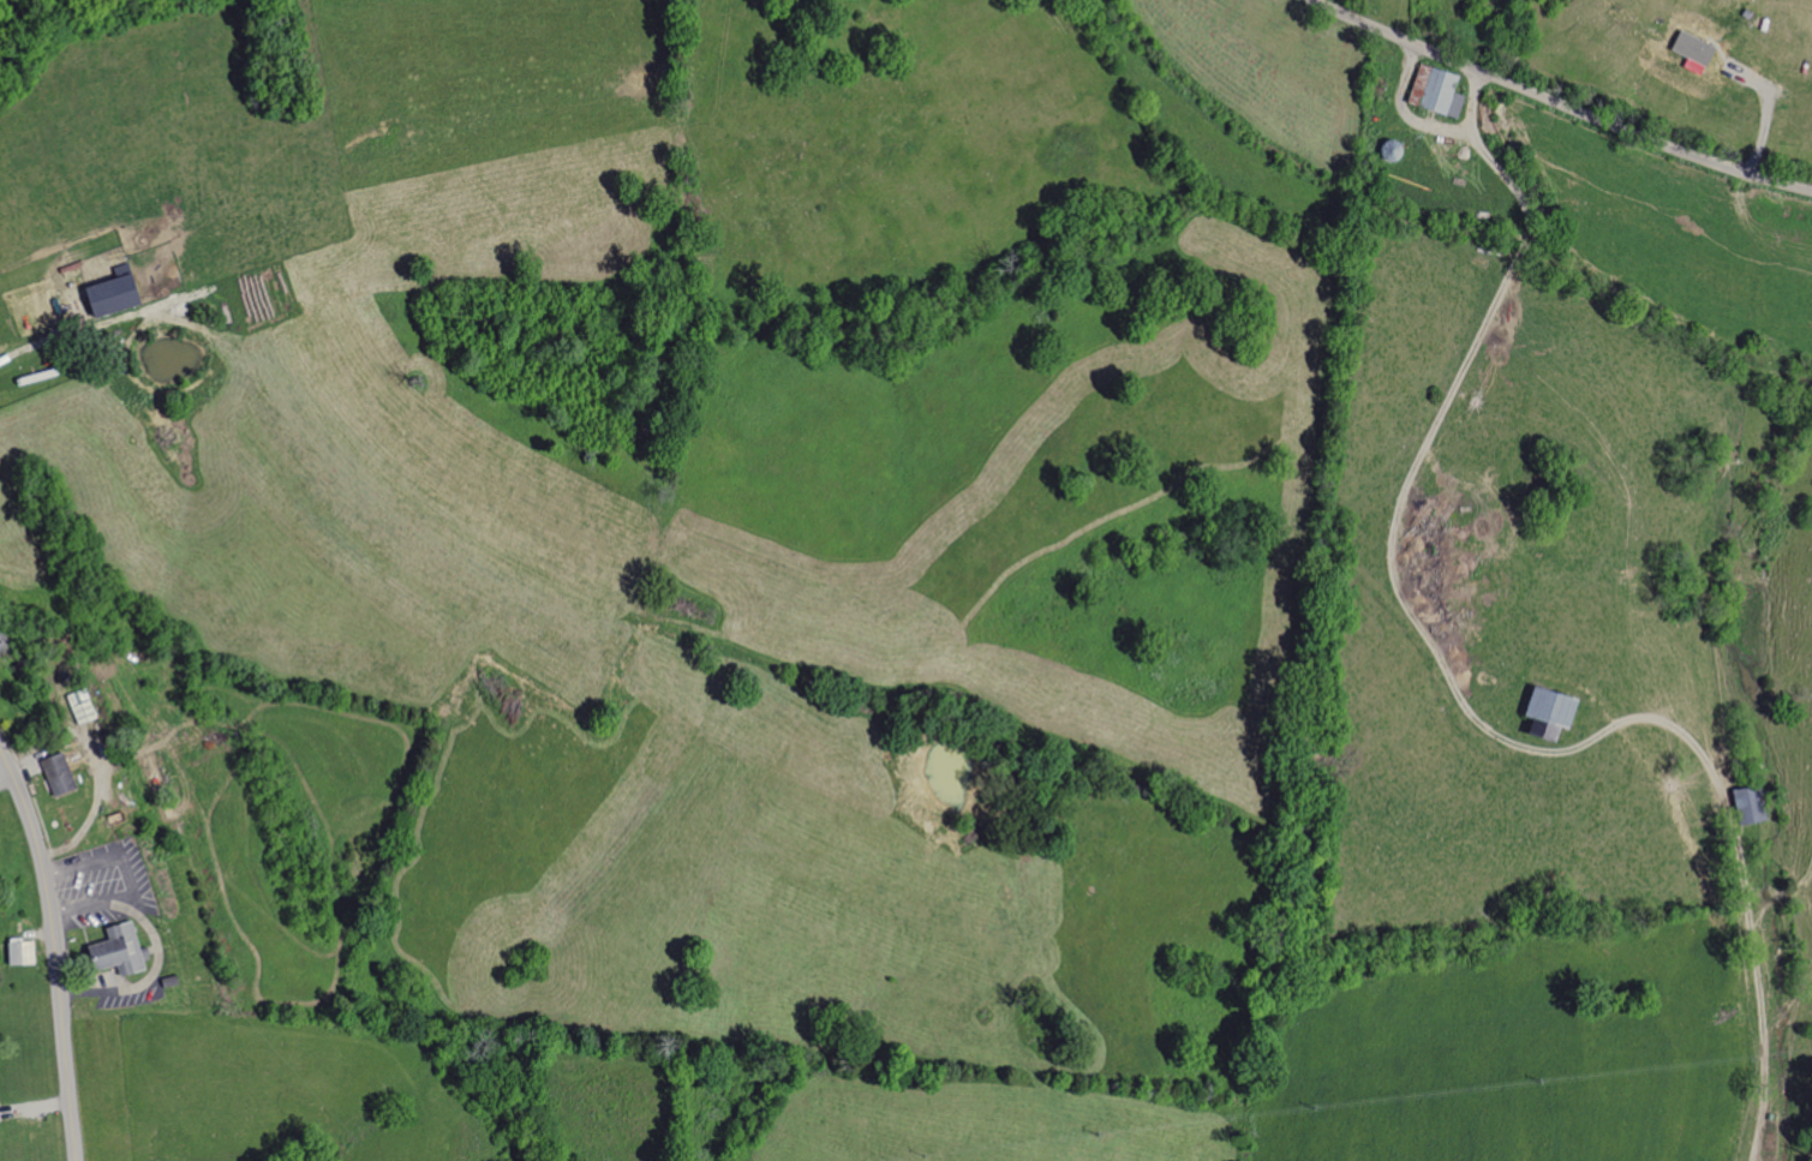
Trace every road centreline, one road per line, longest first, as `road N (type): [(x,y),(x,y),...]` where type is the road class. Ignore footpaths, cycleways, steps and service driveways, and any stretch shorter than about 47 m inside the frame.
road 1 (tertiary): [(1315,0),(1664,145),(1811,191)]
road 2 (secondary): [(76,1160),(46,881),(0,750)]

